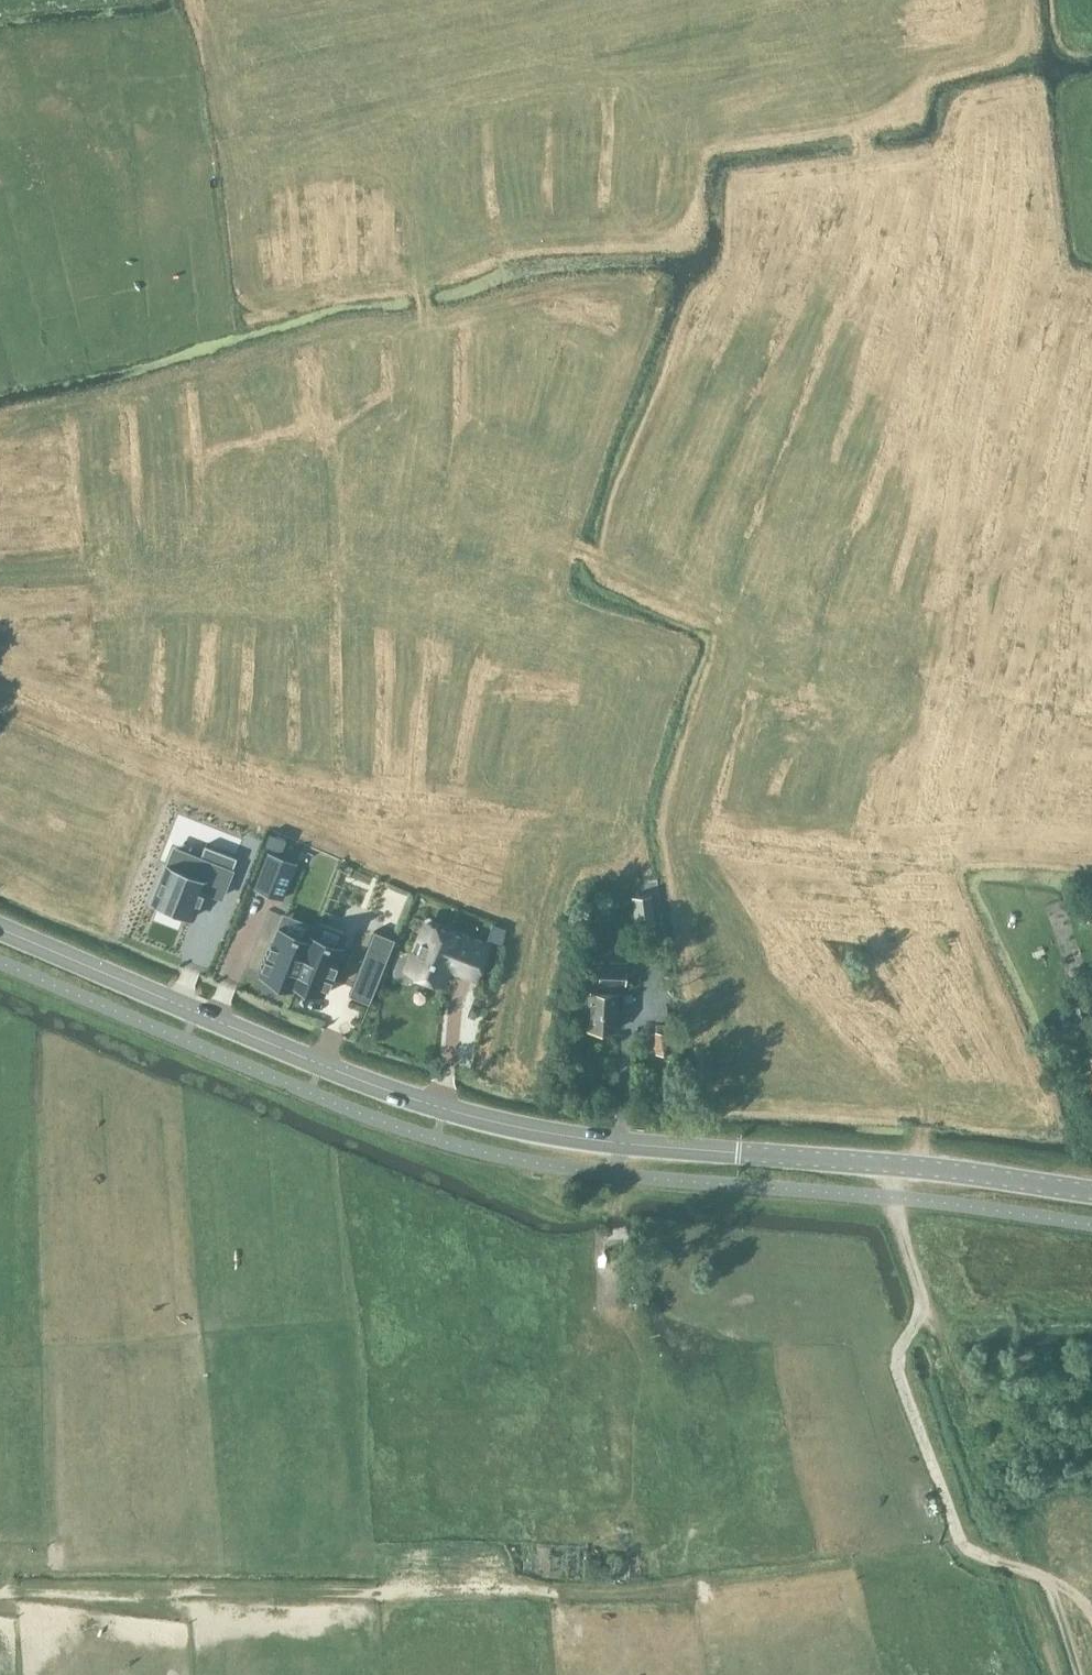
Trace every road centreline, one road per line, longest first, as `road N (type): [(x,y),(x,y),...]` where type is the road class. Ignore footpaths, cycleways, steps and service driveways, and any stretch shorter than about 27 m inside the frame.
road 1 (tertiary): [(1091,1194),(937,1170),(565,1136),(488,1121),(391,1091),(0,930)]
road 2 (track): [(1013,1566),(963,1547),(897,1364),(922,1309),(888,1196),(897,1166)]
road 3 (track): [(387,1592),(0,1595)]

